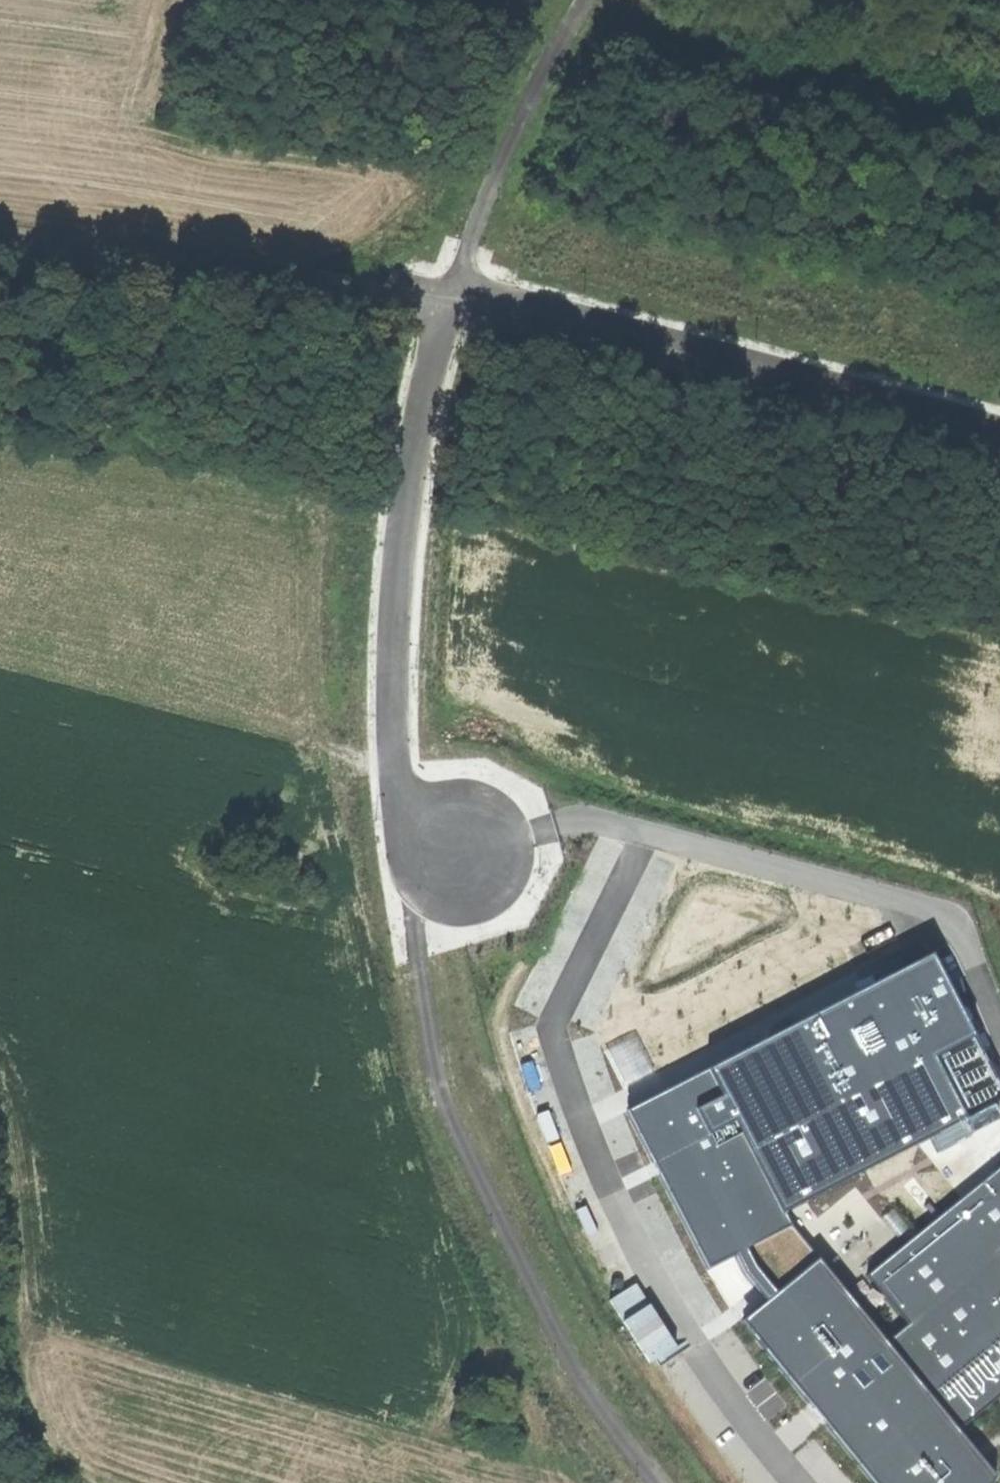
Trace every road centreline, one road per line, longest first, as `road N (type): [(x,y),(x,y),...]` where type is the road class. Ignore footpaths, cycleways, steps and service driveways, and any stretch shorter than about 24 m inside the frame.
road 1 (track): [(407,832),(419,1006),(441,1103),(544,1294),(661,1482)]

